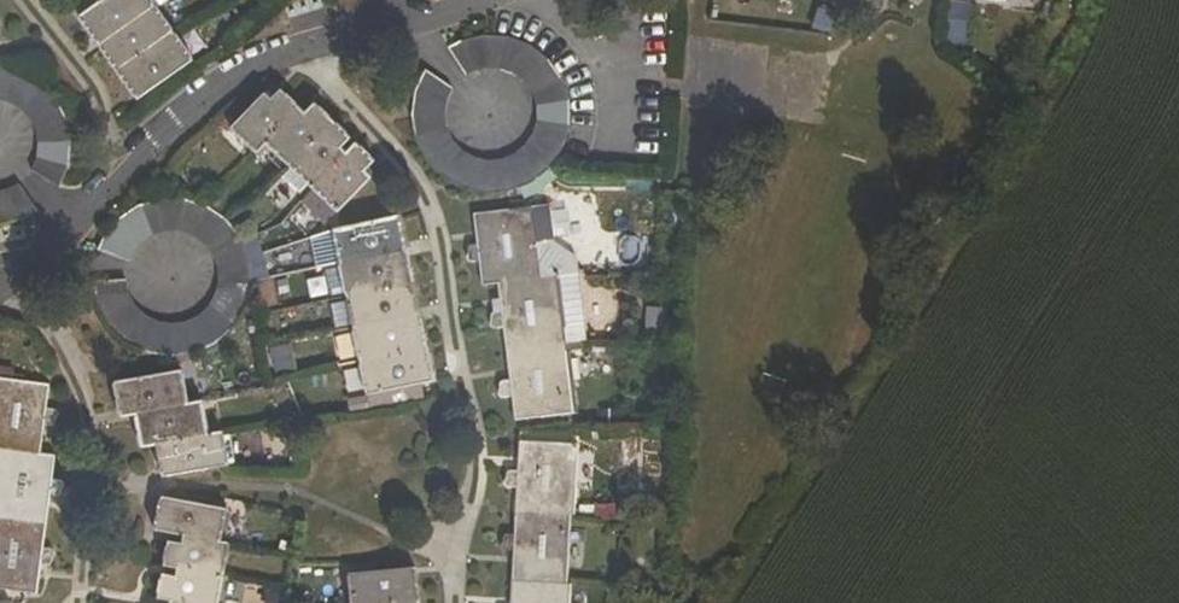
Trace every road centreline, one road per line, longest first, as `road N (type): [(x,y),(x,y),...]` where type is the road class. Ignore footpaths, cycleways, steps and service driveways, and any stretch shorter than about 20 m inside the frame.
road 1 (residential): [(453,602),(475,440),(433,213),(396,150),(304,57)]
road 2 (residential): [(0,288),(256,71),(304,57)]
road 3 (residential): [(304,57),(471,0)]

